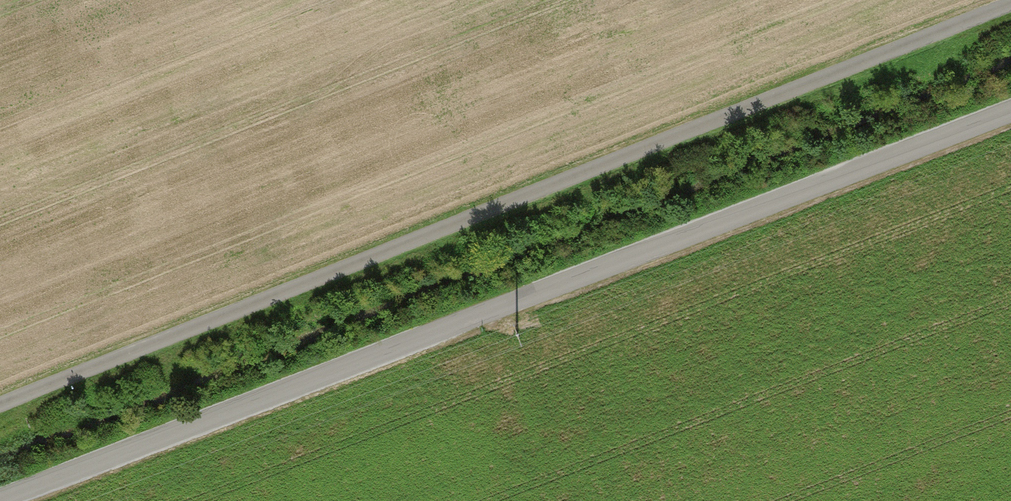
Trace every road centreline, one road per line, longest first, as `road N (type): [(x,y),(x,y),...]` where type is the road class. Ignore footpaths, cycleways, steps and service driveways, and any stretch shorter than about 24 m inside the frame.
road 1 (track): [(0,407),(1010,3)]
road 2 (unclassified): [(1010,111),(0,499)]

